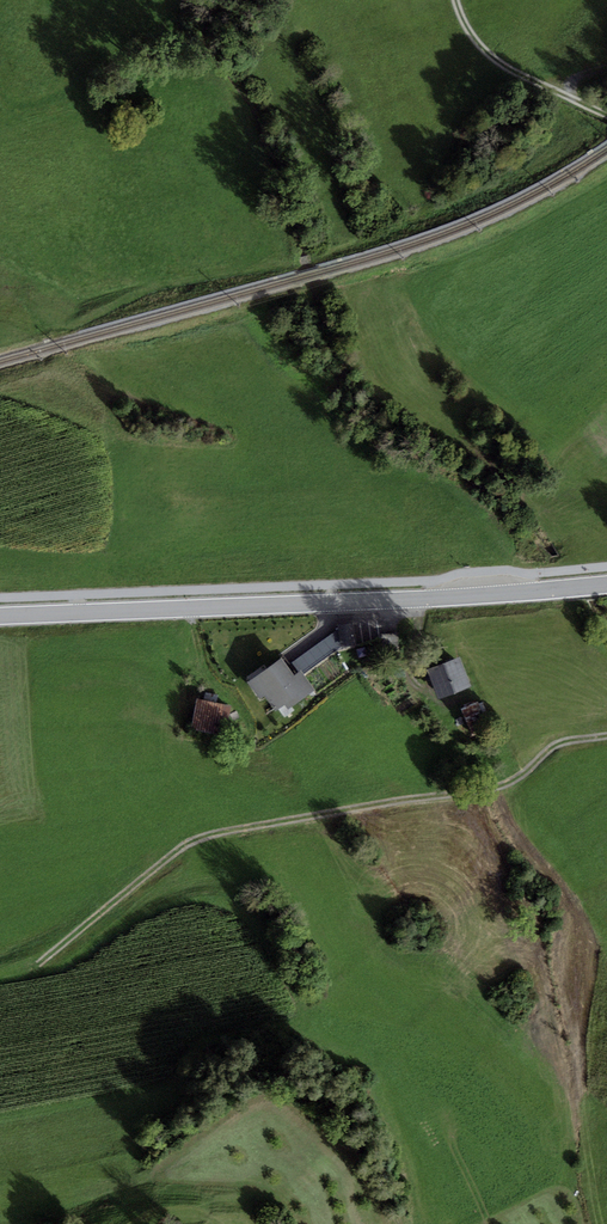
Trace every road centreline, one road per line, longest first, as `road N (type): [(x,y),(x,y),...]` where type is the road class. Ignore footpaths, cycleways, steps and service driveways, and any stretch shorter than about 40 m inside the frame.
road 1 (track): [(606,736),(554,747),(501,787),(201,838),(42,966)]
road 2 (tertiary): [(606,585),(0,612)]
road 3 (track): [(606,115),(496,64),(461,19),(457,0)]

